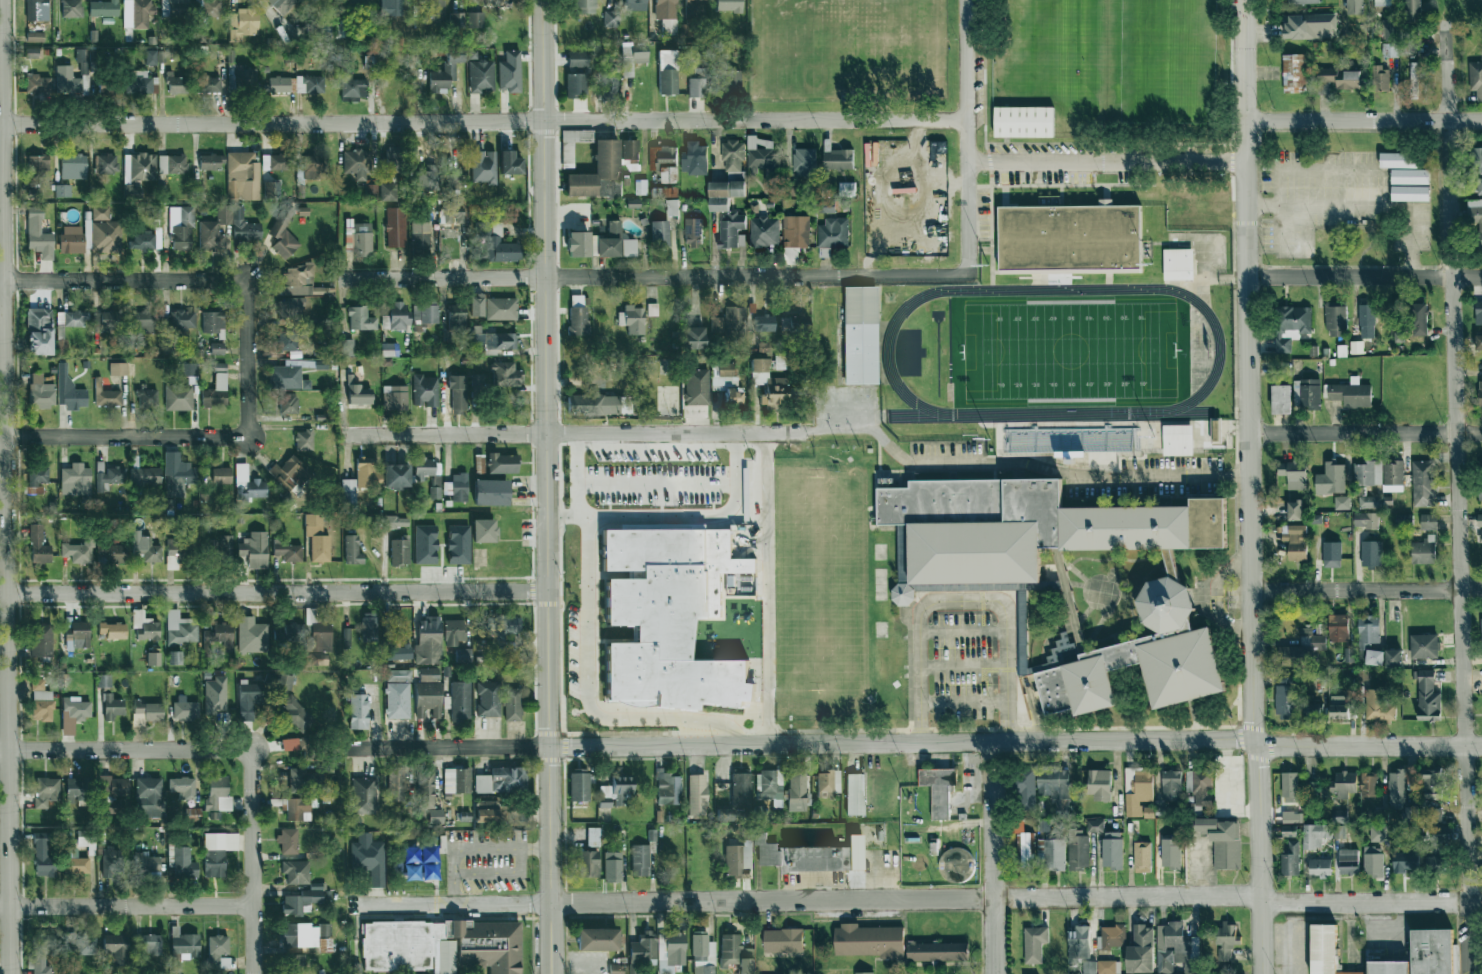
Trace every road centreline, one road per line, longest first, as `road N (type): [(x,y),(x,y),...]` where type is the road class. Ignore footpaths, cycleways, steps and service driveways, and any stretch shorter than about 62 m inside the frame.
road 1 (residential): [(1481,746),(1270,746),(1235,739),(347,748)]
road 2 (residential): [(1481,904),(349,906)]
road 3 (residential): [(1259,973),(1243,0)]
road 4 (secondary): [(541,0),(550,973)]
road 5 (residential): [(9,973),(1,0)]
road 6 (residential): [(965,124),(542,119),(0,128)]
road 7 (residential): [(1444,22),(1470,973)]
road 8 (residential): [(966,275),(341,278)]
road 9 (residential): [(547,594),(0,596)]
road 10 (residential): [(800,434),(343,436)]
road 11 (residential): [(1246,162),(965,165)]
road 12 (residential): [(966,275),(963,0)]
road 13 (residential): [(252,906),(0,907)]
road 14 (residential): [(250,748),(0,749)]
road 15 (residential): [(247,436),(0,437)]
road 16 (residential): [(246,279),(0,280)]
road 17 (residential): [(1481,123),(1245,123)]
road 18 (residential): [(1481,278),(1248,278)]
road 19 (residential): [(994,973),(991,742)]
road 20 (residential): [(1481,433),(1250,433)]
road 21 (residential): [(1481,590),(1253,591)]
road 22 (residential): [(252,973),(250,748)]
road 23 (residential): [(247,436),(246,279)]

